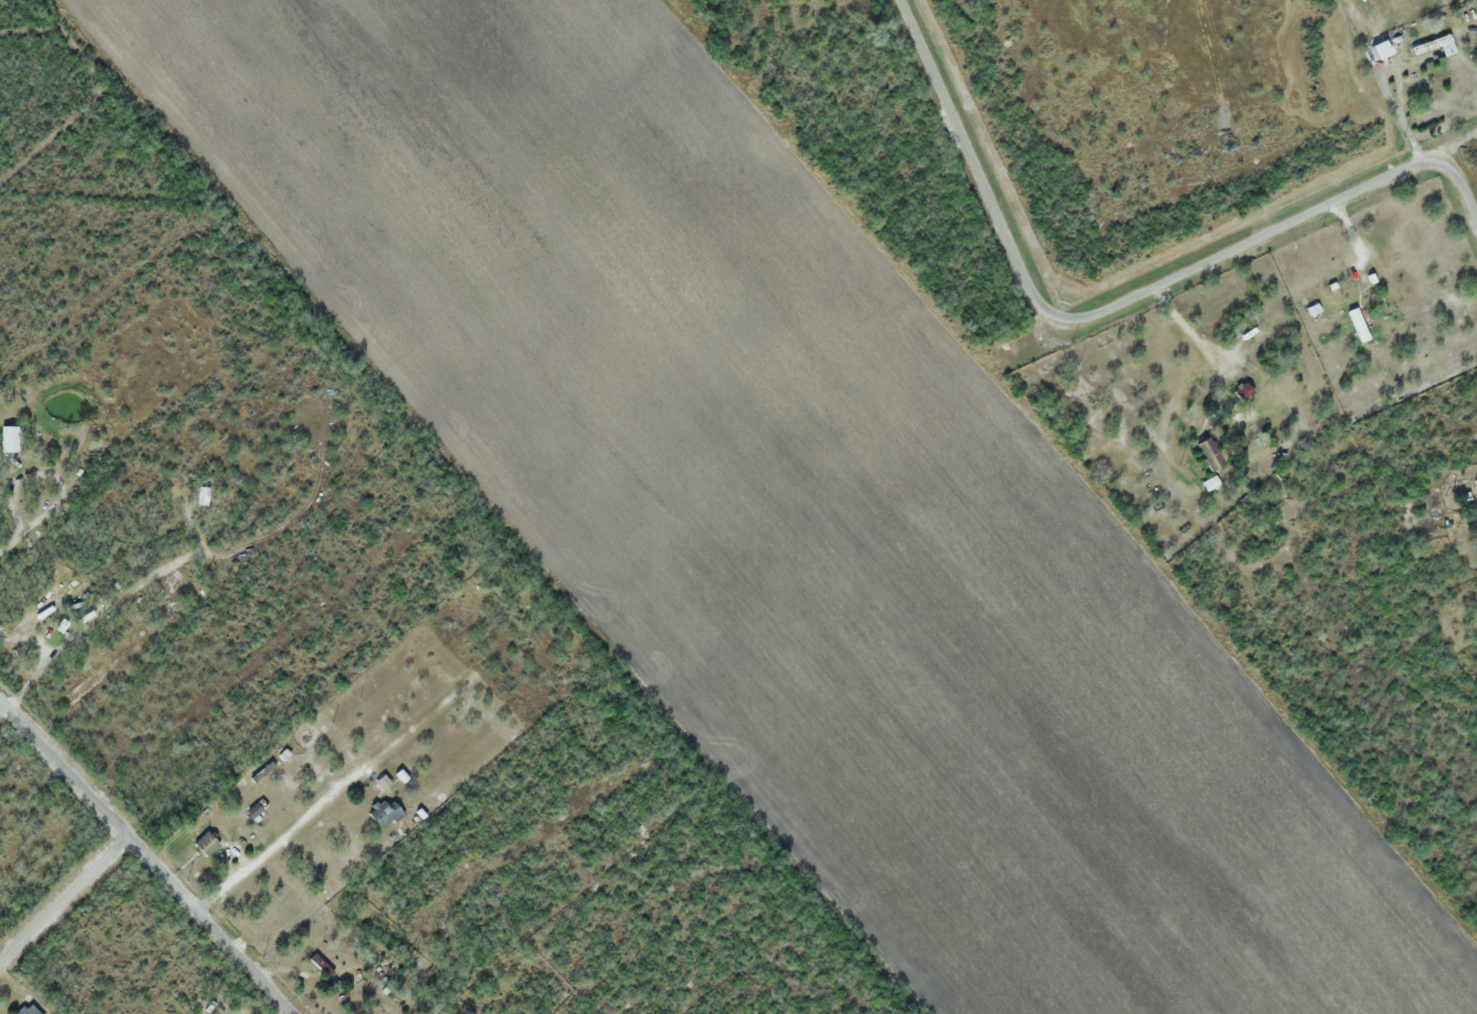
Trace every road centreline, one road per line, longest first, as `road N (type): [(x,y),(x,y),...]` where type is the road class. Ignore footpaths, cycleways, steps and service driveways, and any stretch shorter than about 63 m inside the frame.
road 1 (residential): [(1476,223),(1451,174),(1423,162),(1405,165),(1083,318),(1052,314),(1031,291),(898,0)]
road 2 (residential): [(296,1013),(0,698)]
road 3 (residential): [(0,962),(129,836)]

